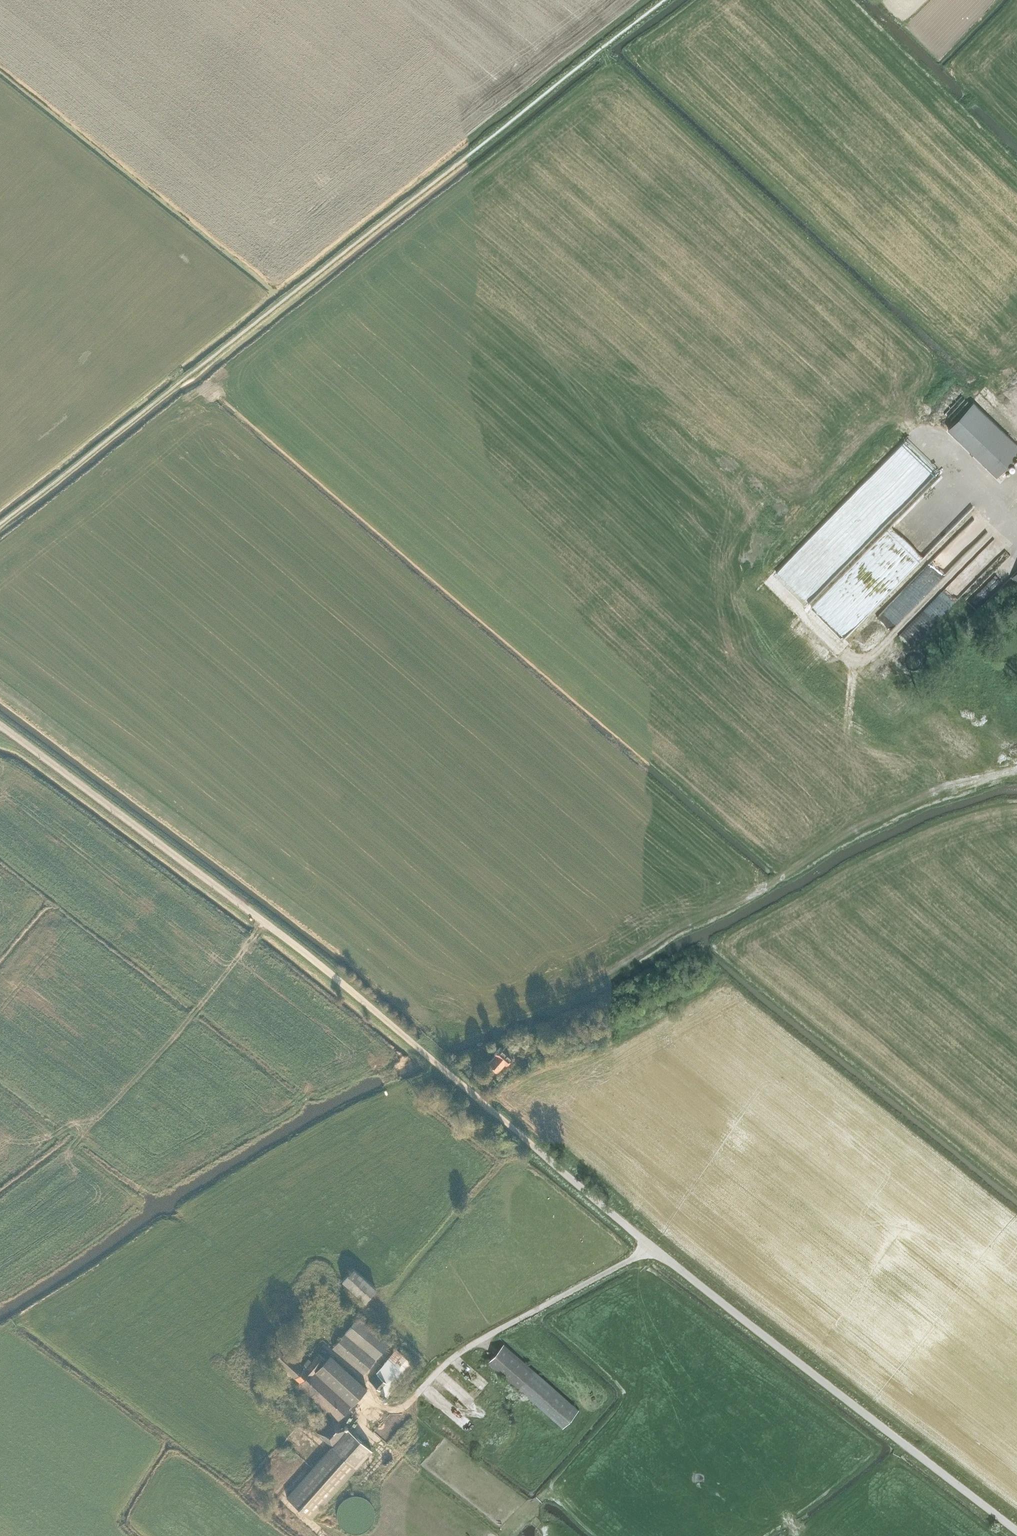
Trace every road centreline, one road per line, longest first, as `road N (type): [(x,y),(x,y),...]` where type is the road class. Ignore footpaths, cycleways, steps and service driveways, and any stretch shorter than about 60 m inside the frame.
road 1 (tertiary): [(1016,1532),(651,1247),(264,921),(0,725)]
road 2 (track): [(264,921),(190,1020)]

